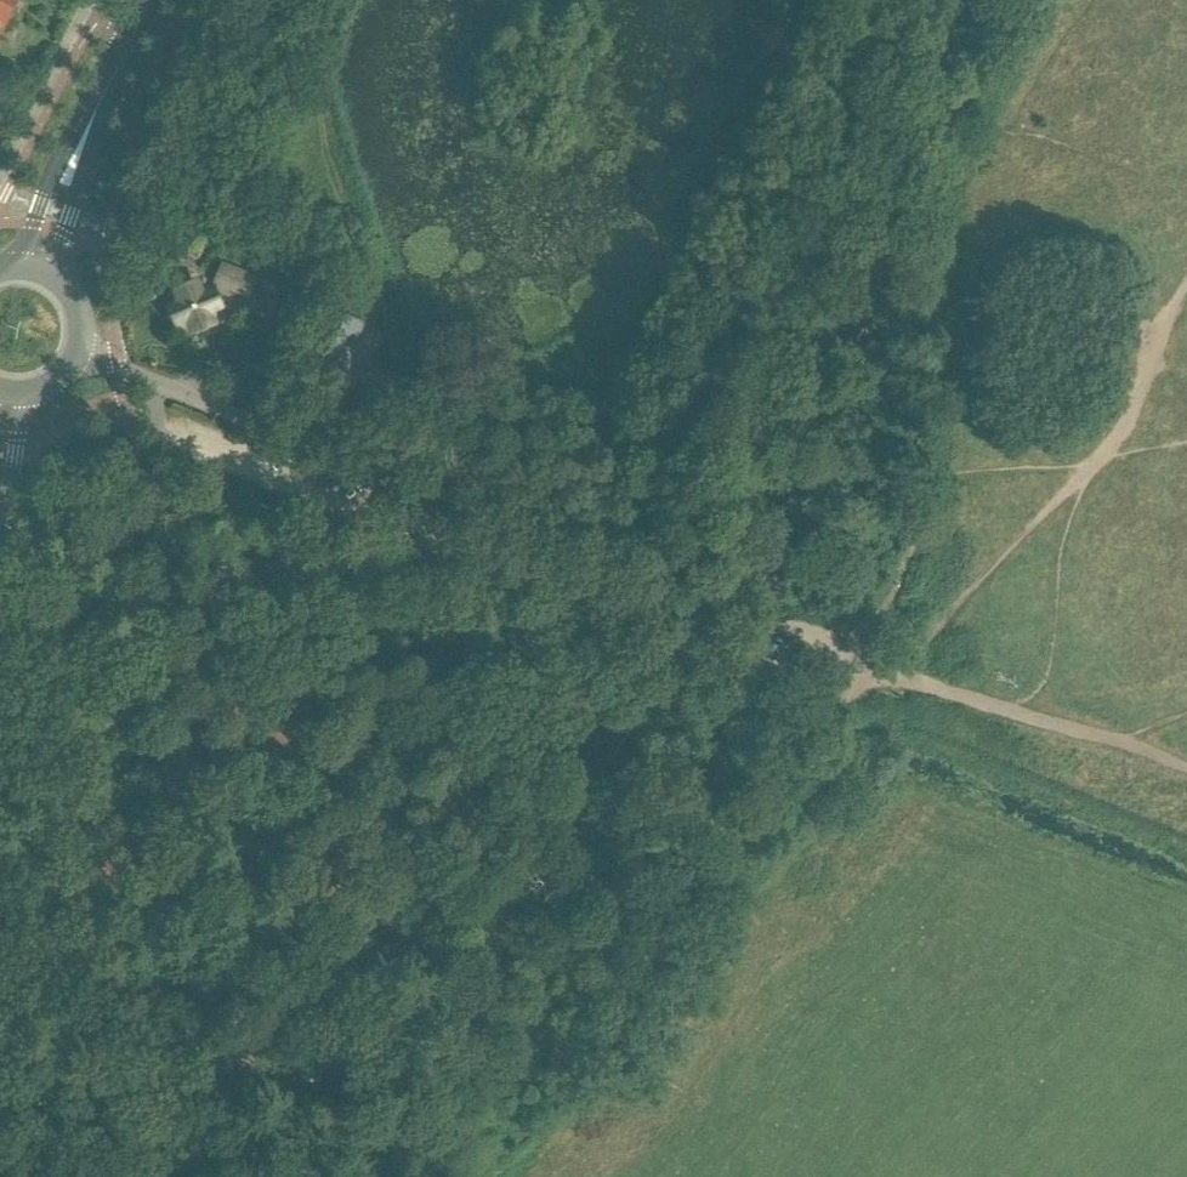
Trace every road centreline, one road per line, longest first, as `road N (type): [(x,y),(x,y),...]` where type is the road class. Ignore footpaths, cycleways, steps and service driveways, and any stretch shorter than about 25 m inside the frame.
road 1 (track): [(253,0),(104,264)]
road 2 (secondary): [(40,268),(118,69)]

